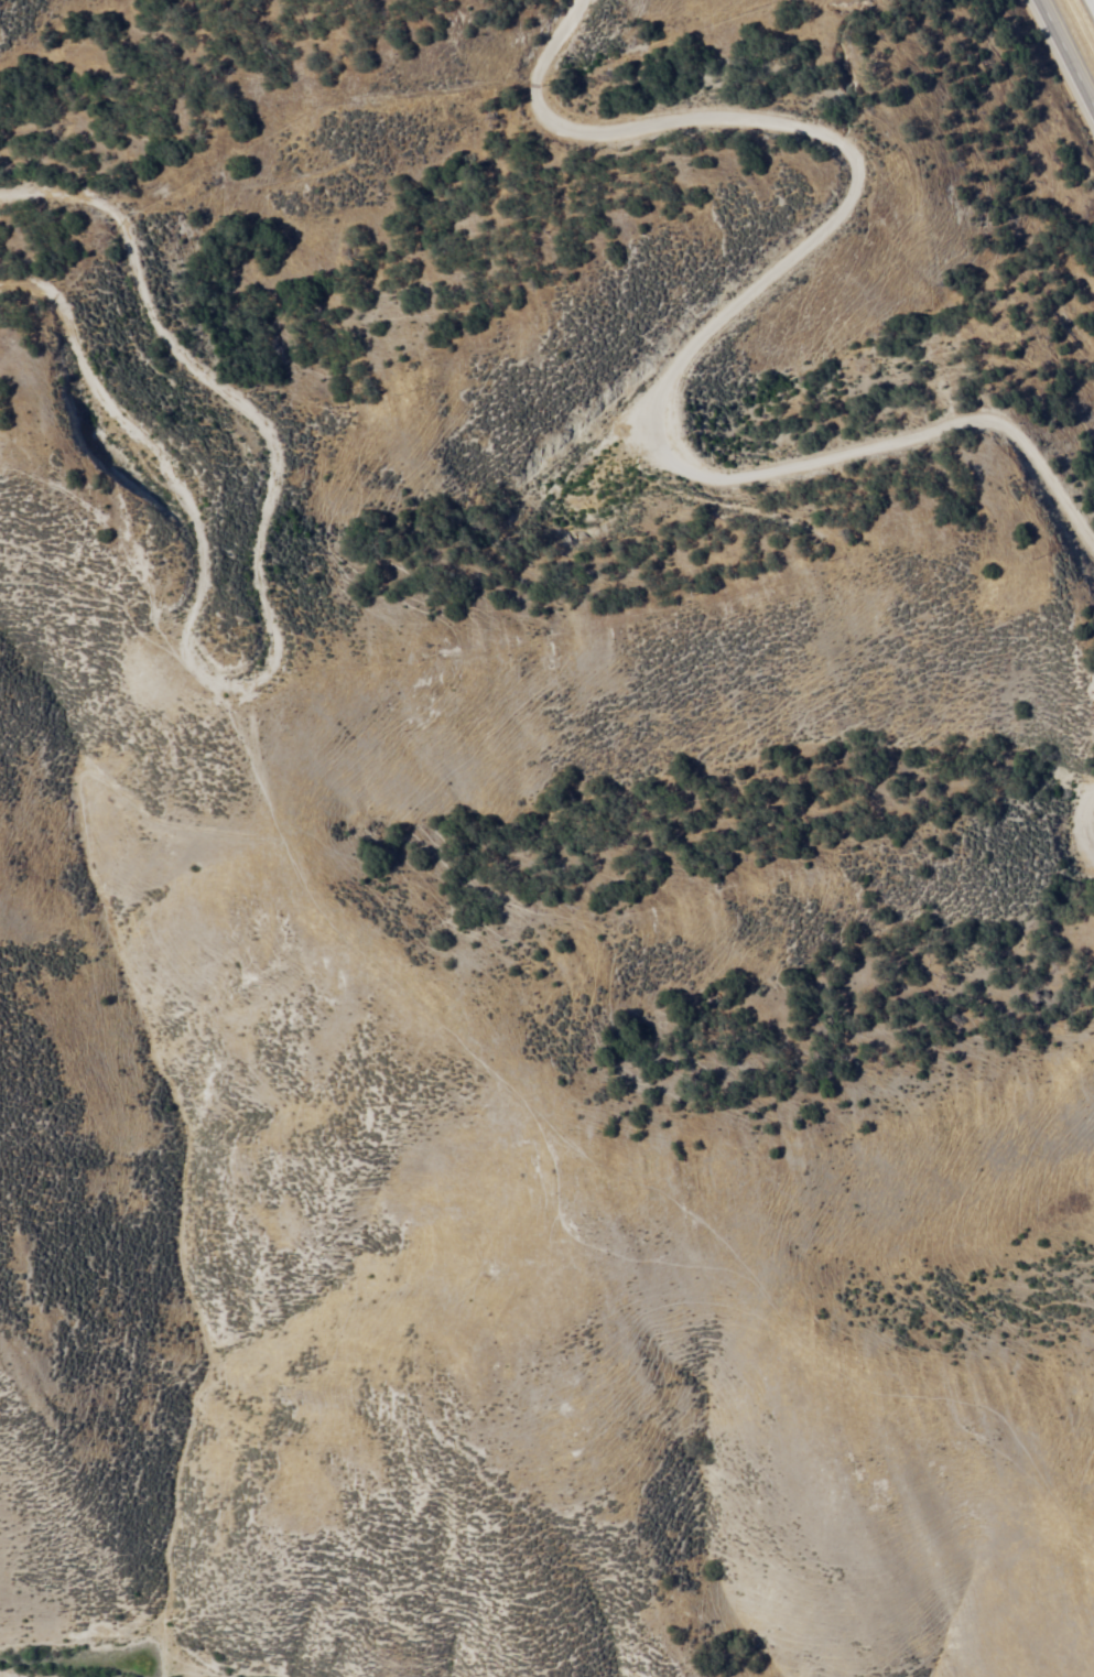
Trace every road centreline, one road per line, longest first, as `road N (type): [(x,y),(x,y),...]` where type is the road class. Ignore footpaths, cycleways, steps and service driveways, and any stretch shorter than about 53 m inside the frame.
road 1 (track): [(556,0),(544,84),(555,101),(707,99),(771,150),(771,195),(692,297),(693,435),(983,426),(1054,484),(1093,549)]
road 2 (track): [(0,400),(76,473),(156,606),(226,694),(295,682),(238,455),(64,235),(0,220)]
road 3 (motorway): [(1035,0),(1093,118)]

